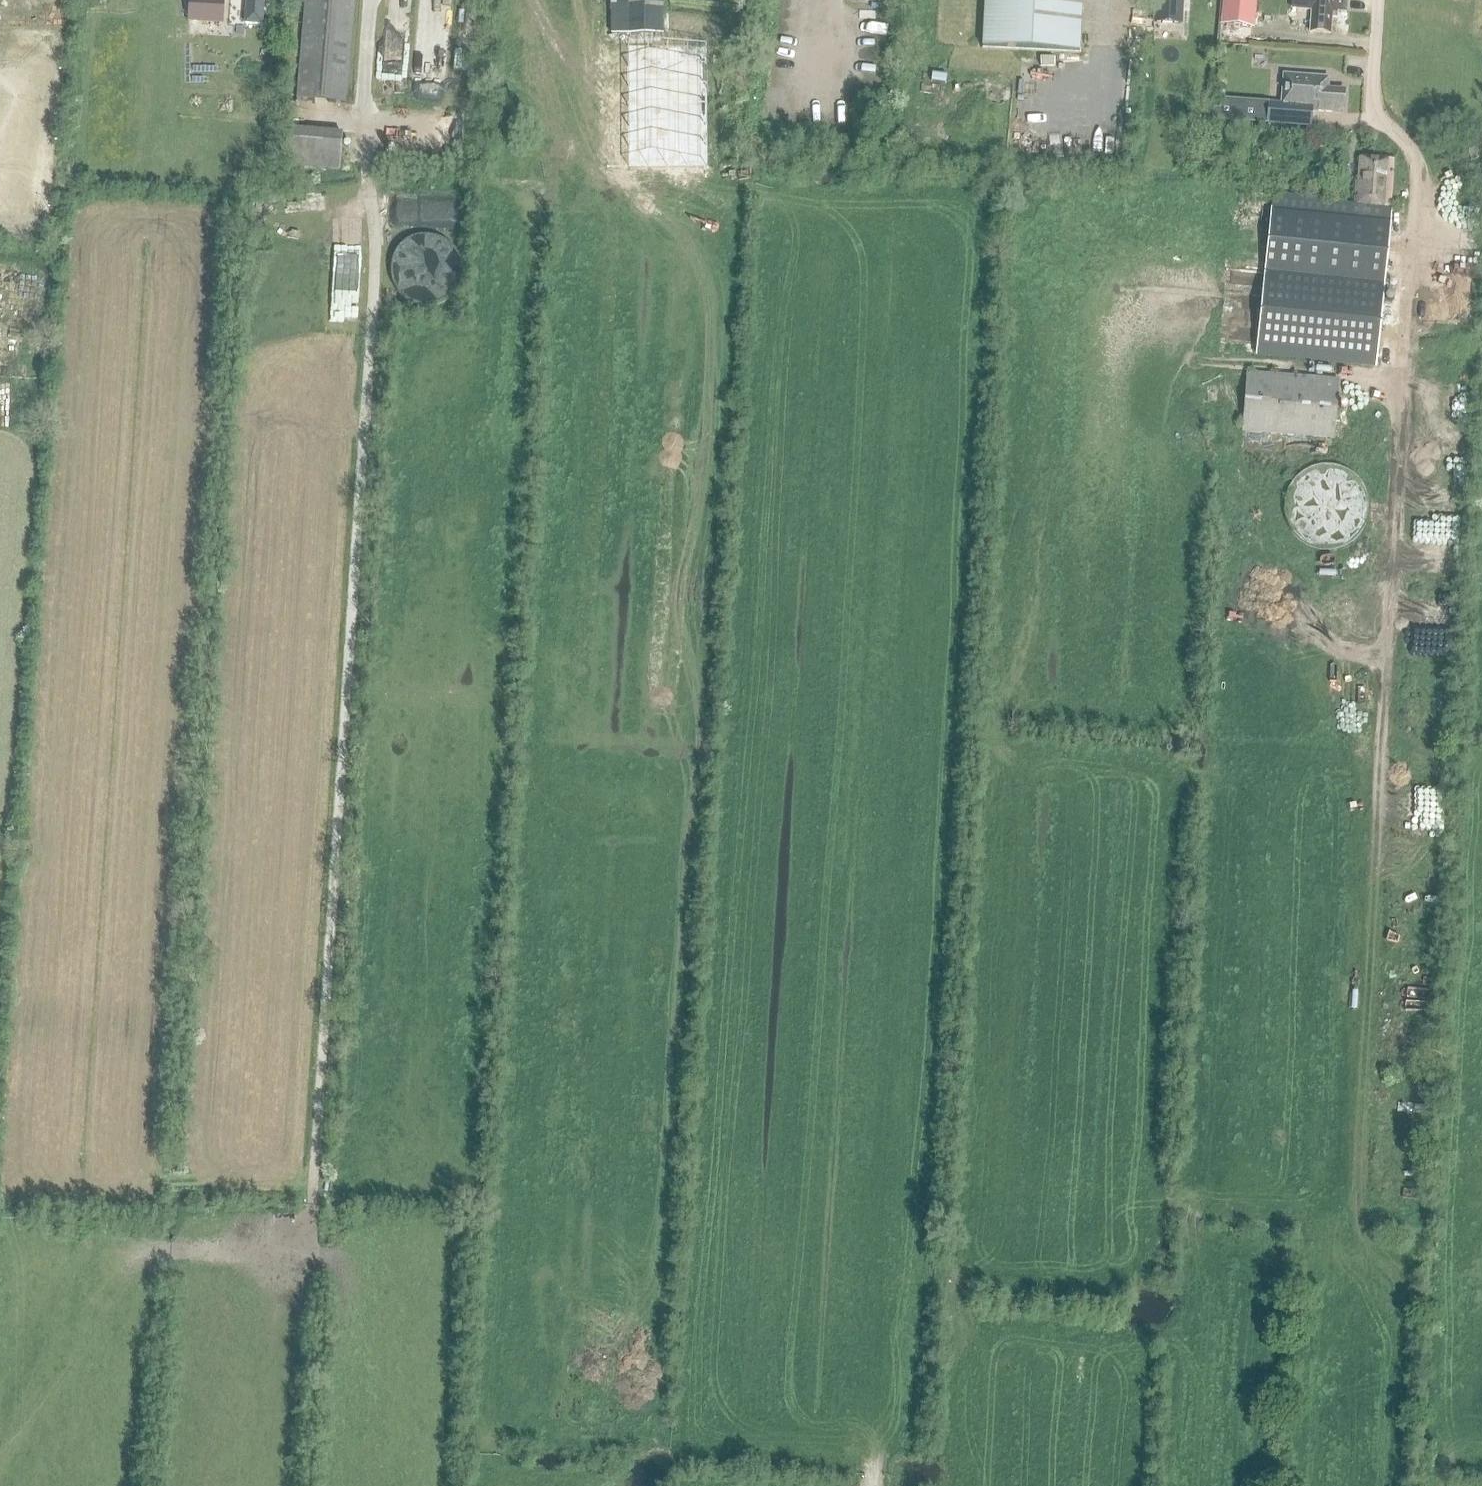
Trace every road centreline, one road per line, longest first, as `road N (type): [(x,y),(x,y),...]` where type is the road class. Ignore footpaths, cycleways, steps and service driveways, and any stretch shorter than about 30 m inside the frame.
road 1 (residential): [(1372,121),(1380,0)]

